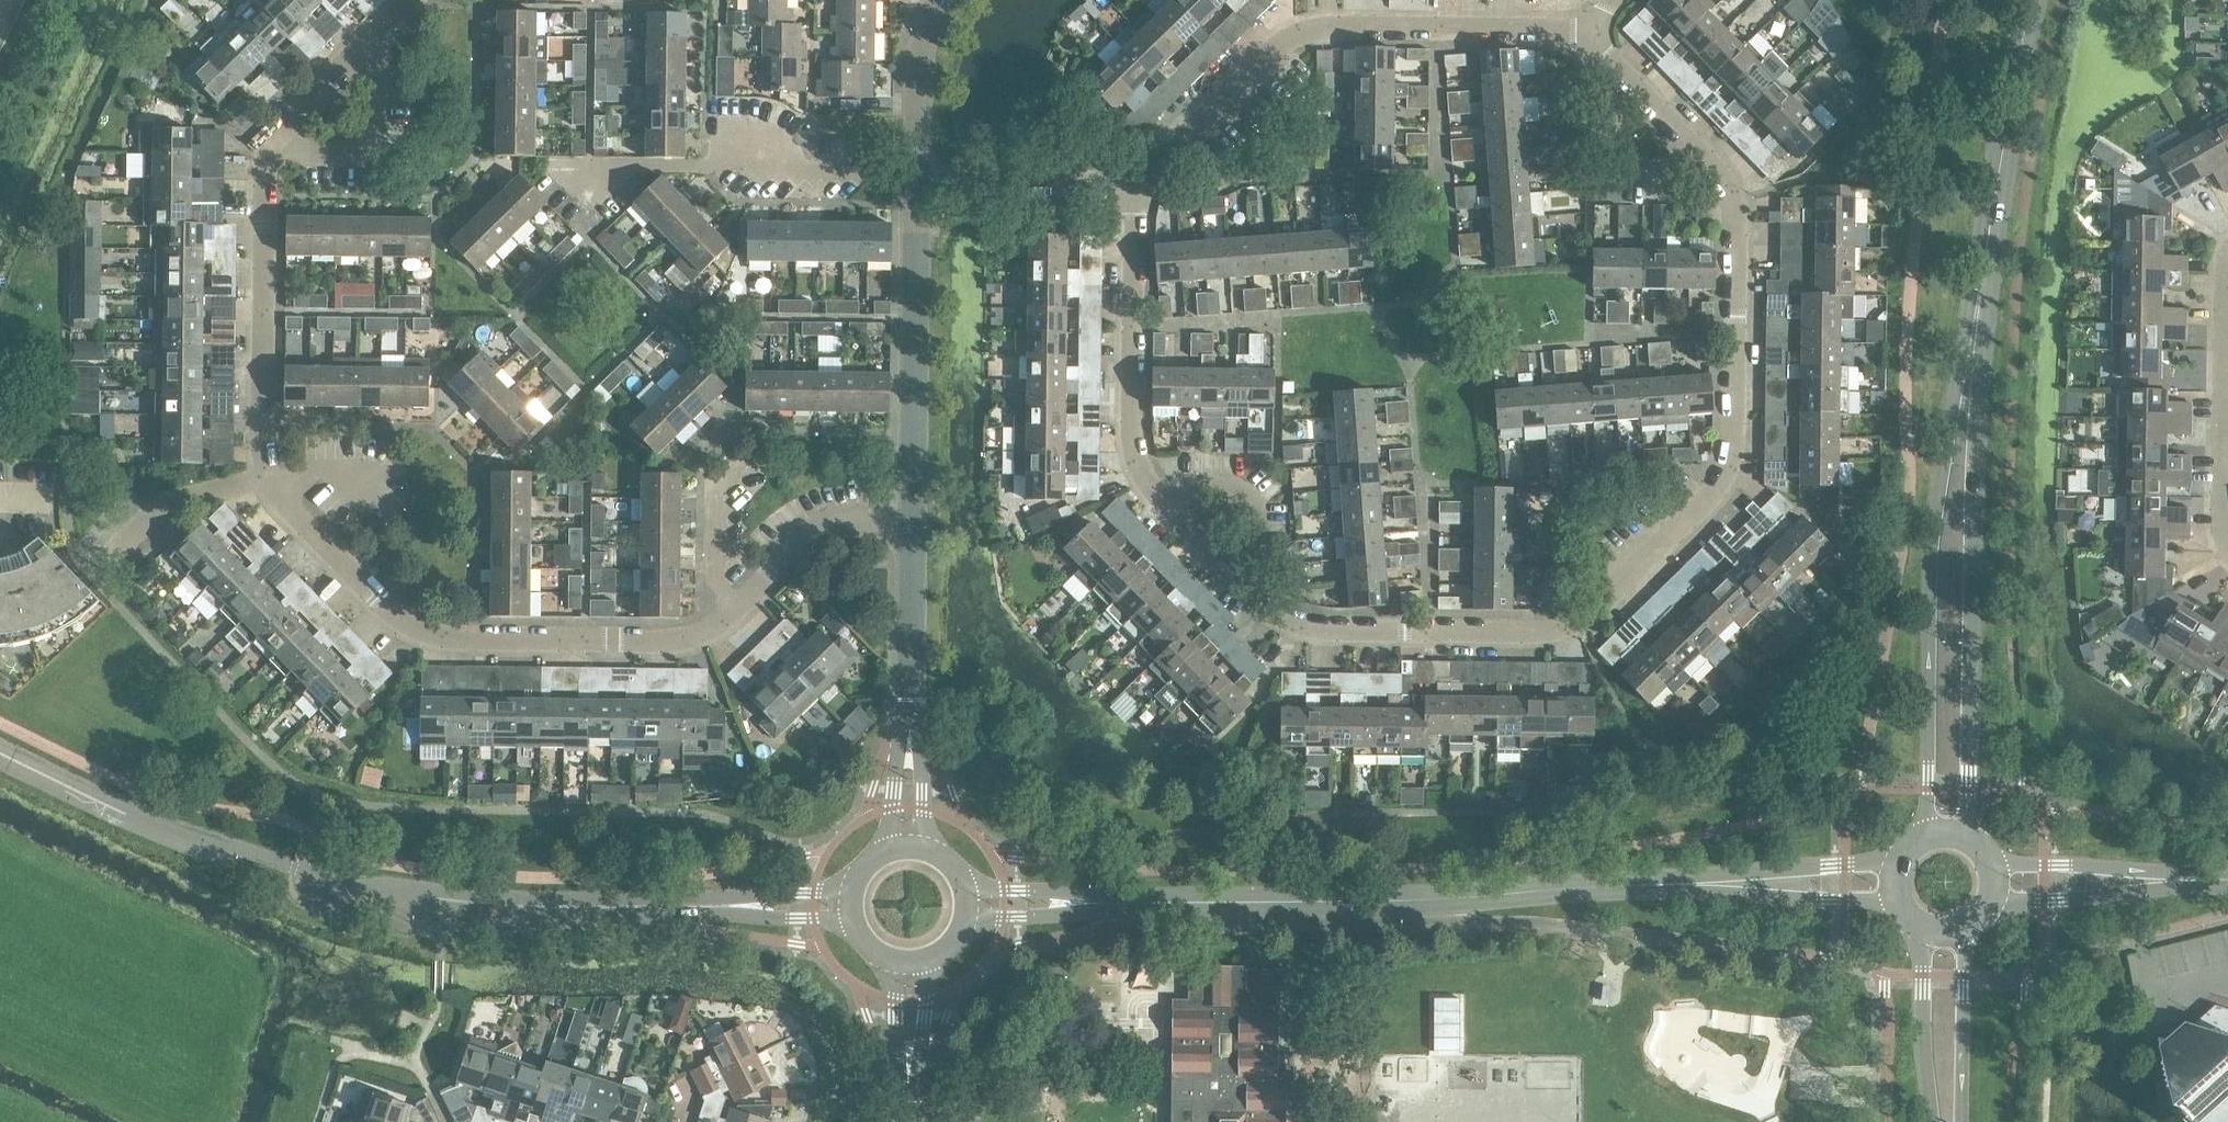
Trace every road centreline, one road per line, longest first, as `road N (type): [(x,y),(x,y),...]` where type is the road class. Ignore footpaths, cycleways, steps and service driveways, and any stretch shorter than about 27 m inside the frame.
road 1 (residential): [(1134,185),(1131,432),(1139,469),(1156,495),(1266,607),(1291,621),(1316,628),(1560,628),(1596,606),(1714,489),(1733,443),(1731,200),(1720,177),(1592,33)]
road 2 (tertiary): [(0,749),(183,837),(360,890),(493,904),(848,903)]
road 3 (residential): [(910,523),(856,522),(816,533),(736,607),(674,642),(432,635),(378,598),(268,478)]
road 4 (tertiary): [(1645,885),(1411,901),(968,905)]
road 5 (residential): [(268,478),(267,151),(275,132),(407,0)]
road 6 (tertiary): [(1974,316),(1930,542),(1930,837)]
road 7 (tertiary): [(1967,840),(1982,365),(1974,316)]
road 8 (residential): [(1592,33),(1310,30),(1286,42),(1134,185)]
road 9 (residential): [(910,523),(913,180)]
road 10 (residential): [(584,172),(913,180)]
road 11 (residential): [(909,846),(910,523)]
road 12 (tertiary): [(1974,316),(2033,0)]
road 13 (residential): [(2227,270),(2227,542)]
road 14 (tertiary): [(1900,863),(1645,885)]
road 15 (tertiary): [(1645,885),(1900,905)]
road 16 (tertiary): [(2227,877),(1991,865)]
road 17 (tertiary): [(1992,900),(2227,882)]
road 18 (residential): [(913,180),(1134,185)]
road 19 (primary): [(1924,928),(1931,1121)]
road 20 (primary): [(1965,1121),(1965,929)]
road 21 (residential): [(913,180),(920,47),(936,0)]
road 22 (residential): [(268,478),(163,502),(109,554)]
road 23 (residential): [(908,1121),(911,966)]

